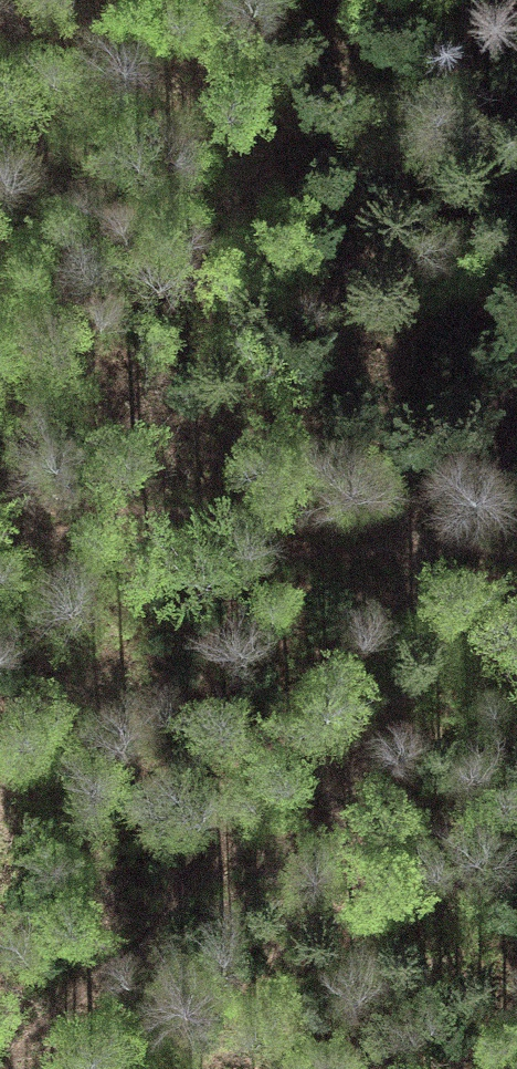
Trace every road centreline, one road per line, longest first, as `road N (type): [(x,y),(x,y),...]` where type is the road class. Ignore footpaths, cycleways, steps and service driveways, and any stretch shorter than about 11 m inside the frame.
road 1 (track): [(3,1068),(121,947),(424,553),(516,463)]
road 2 (track): [(0,496),(516,571)]

